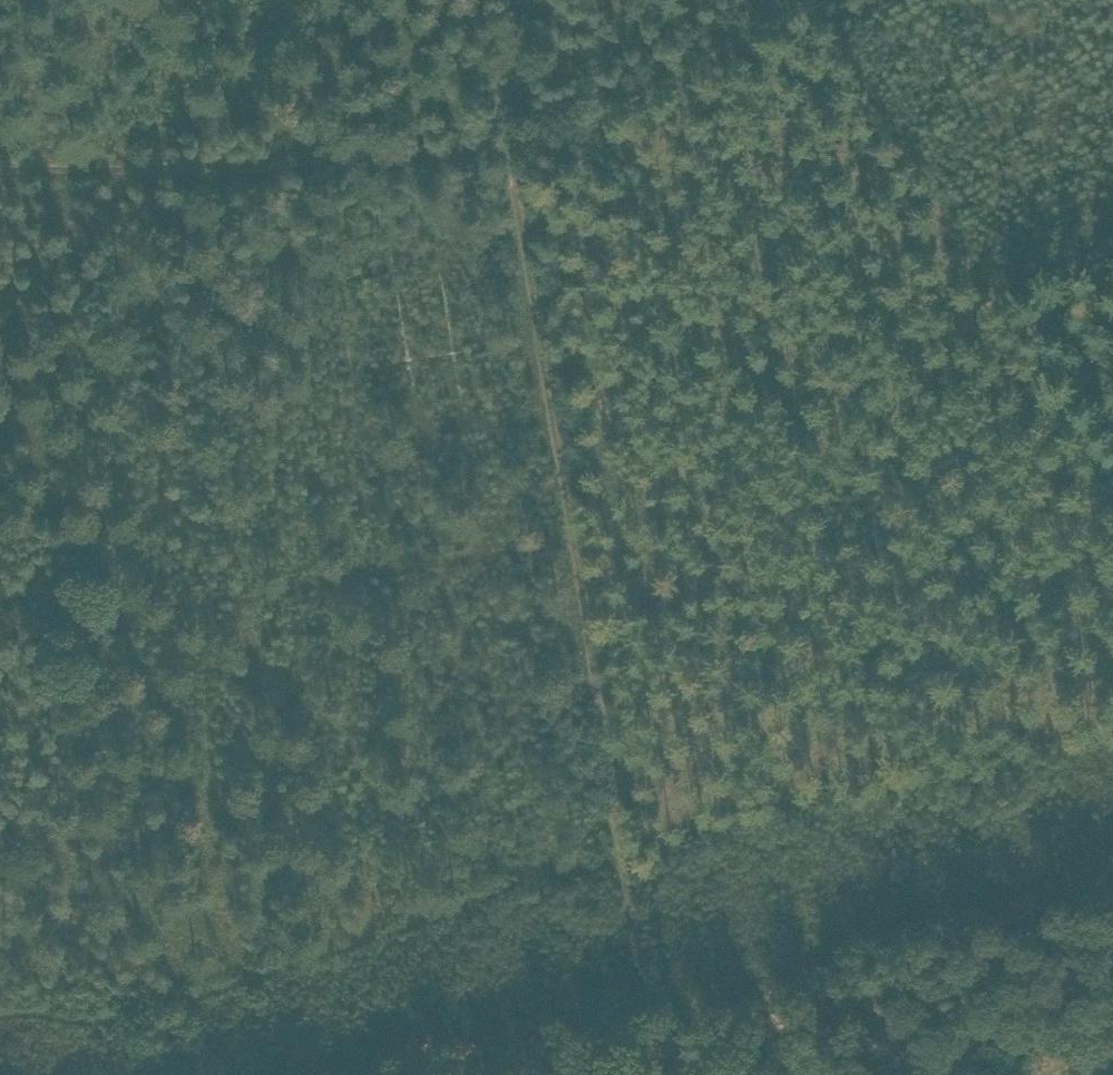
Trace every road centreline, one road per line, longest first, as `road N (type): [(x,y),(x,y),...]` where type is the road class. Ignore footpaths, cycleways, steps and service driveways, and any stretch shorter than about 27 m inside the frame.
road 1 (track): [(507,159),(659,1074)]
road 2 (track): [(0,642),(566,544)]
road 3 (track): [(507,159),(553,144),(825,0)]

